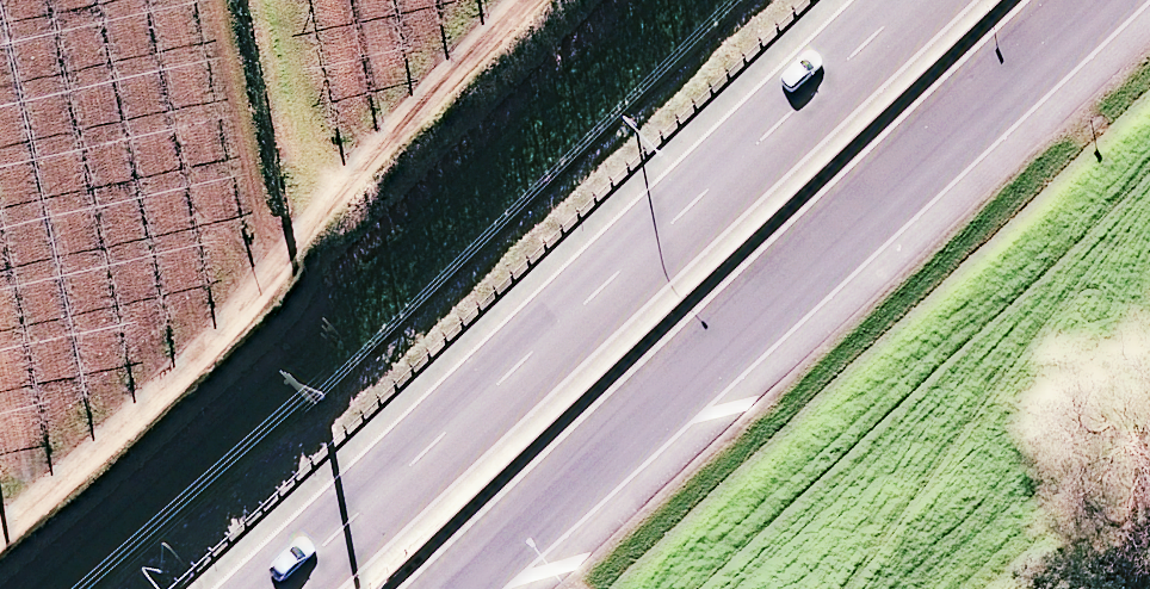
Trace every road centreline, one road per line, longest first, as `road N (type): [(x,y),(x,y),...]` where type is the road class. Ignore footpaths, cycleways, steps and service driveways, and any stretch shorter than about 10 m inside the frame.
road 1 (trunk): [(1107,0),(457,588)]
road 2 (trunk): [(282,588),(924,0)]

